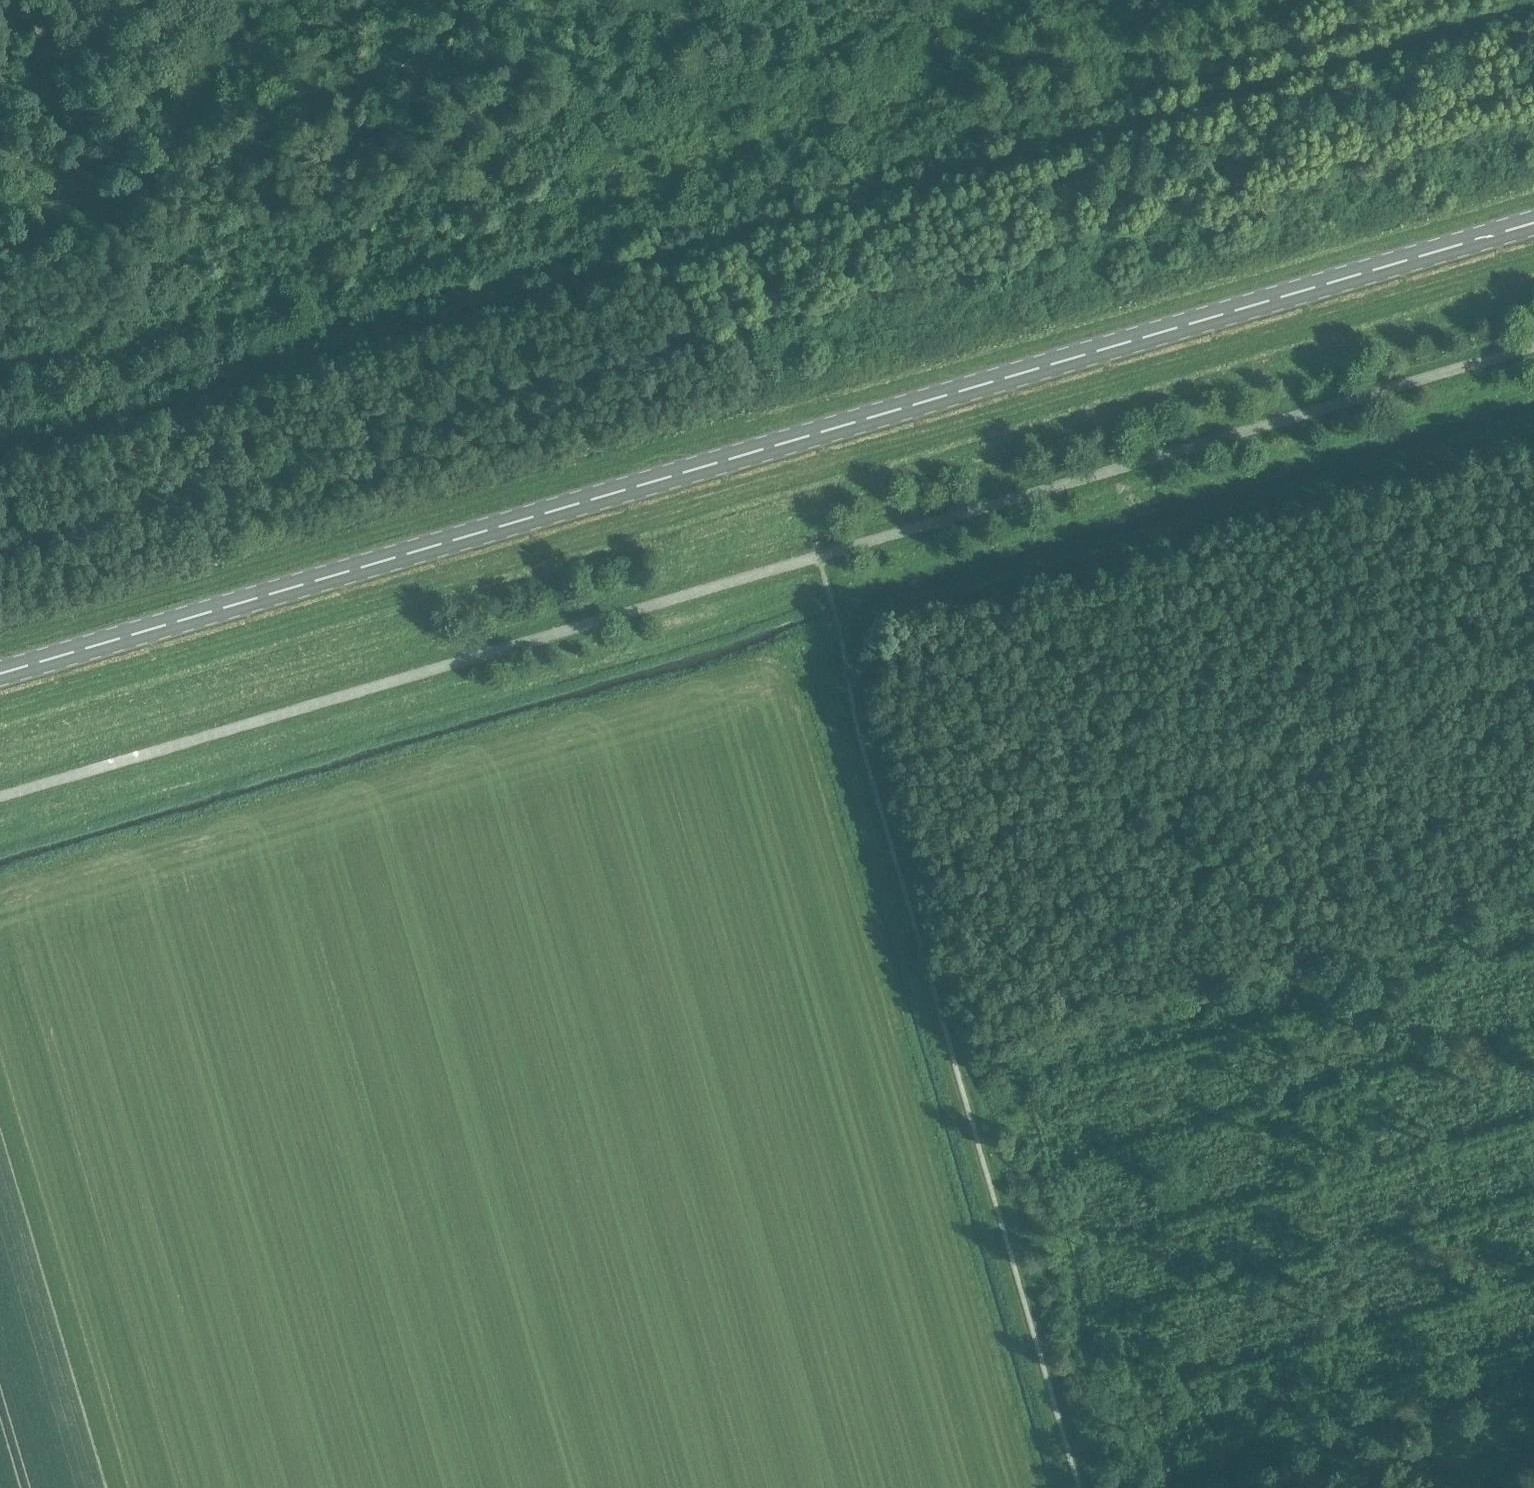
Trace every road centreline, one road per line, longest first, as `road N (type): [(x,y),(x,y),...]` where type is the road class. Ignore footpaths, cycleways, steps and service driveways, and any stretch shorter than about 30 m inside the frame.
road 1 (secondary): [(0,666),(1533,222)]

